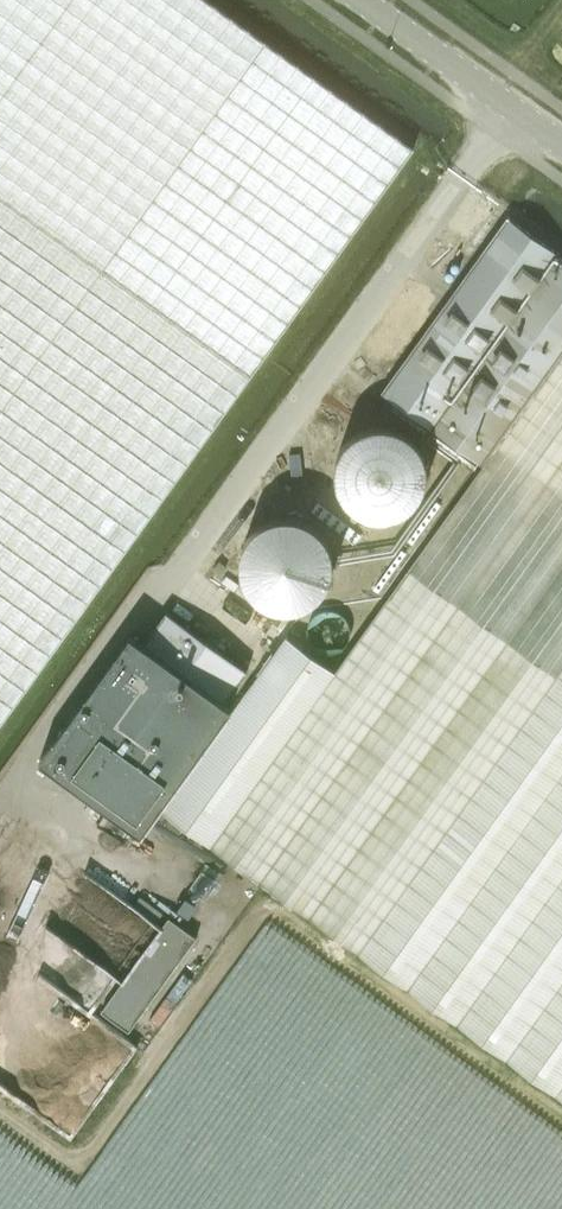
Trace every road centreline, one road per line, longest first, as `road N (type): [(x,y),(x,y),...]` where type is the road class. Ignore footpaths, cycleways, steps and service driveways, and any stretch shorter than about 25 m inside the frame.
road 1 (tertiary): [(561,145),(362,0)]

